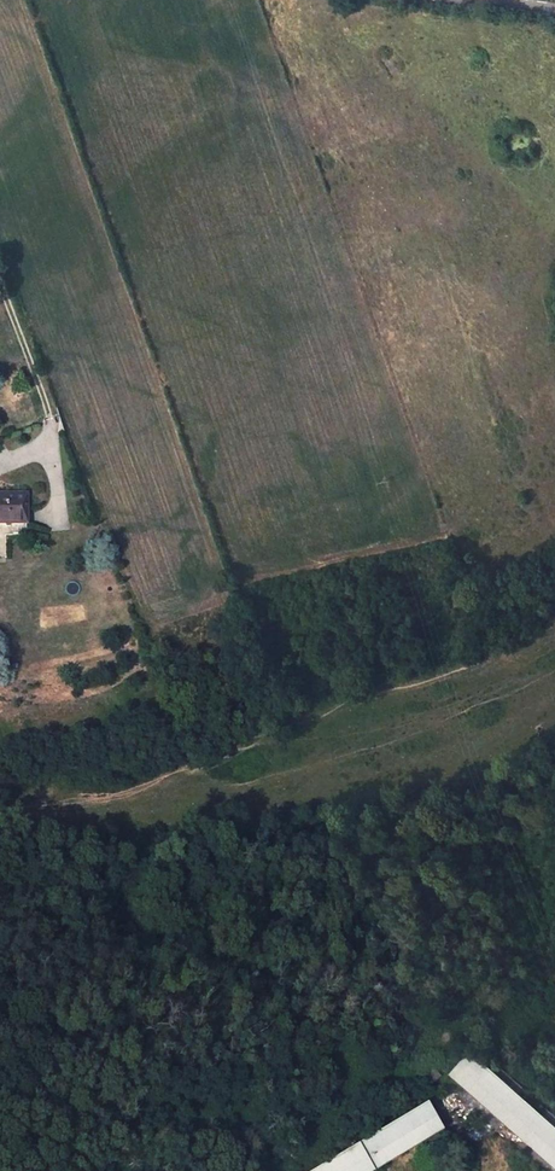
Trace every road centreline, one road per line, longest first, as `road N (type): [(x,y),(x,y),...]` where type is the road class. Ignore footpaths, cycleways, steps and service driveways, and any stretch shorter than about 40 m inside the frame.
road 1 (track): [(0,282),(49,416)]

